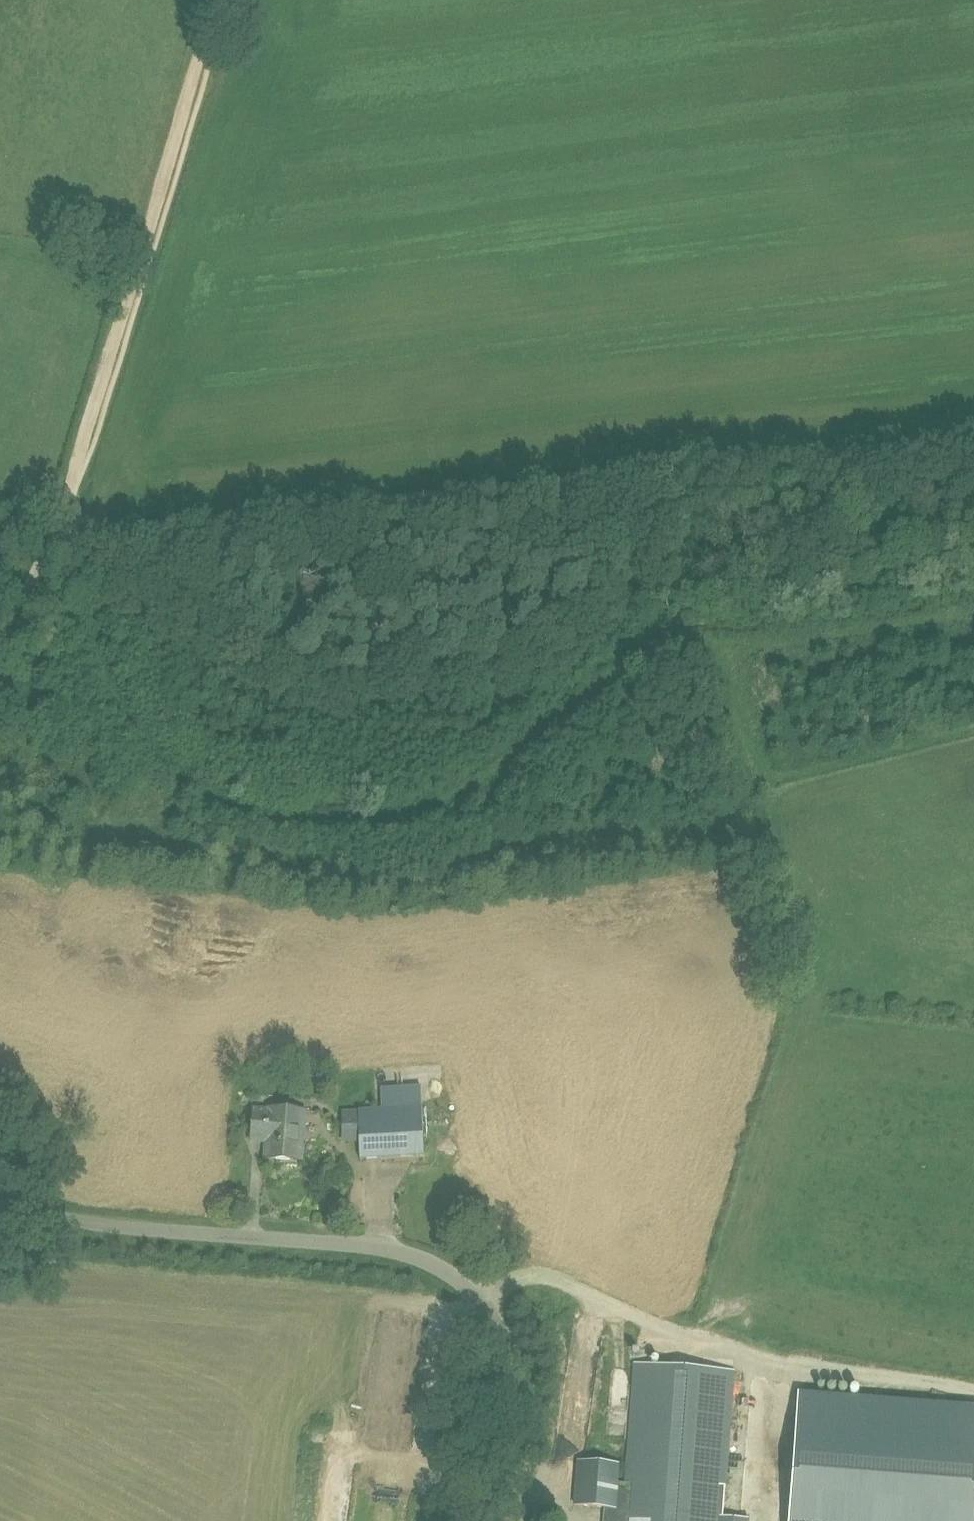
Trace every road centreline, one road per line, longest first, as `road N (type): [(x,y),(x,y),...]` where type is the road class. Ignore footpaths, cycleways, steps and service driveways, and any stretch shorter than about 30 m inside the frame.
road 1 (track): [(52,540),(973,445)]
road 2 (unclassified): [(517,1520),(523,1386),(516,1354),(499,1323),(443,1270),(372,1250),(94,1225),(0,1205)]
road 3 (track): [(52,540),(214,0)]
road 4 (unclassified): [(0,655),(52,540)]

